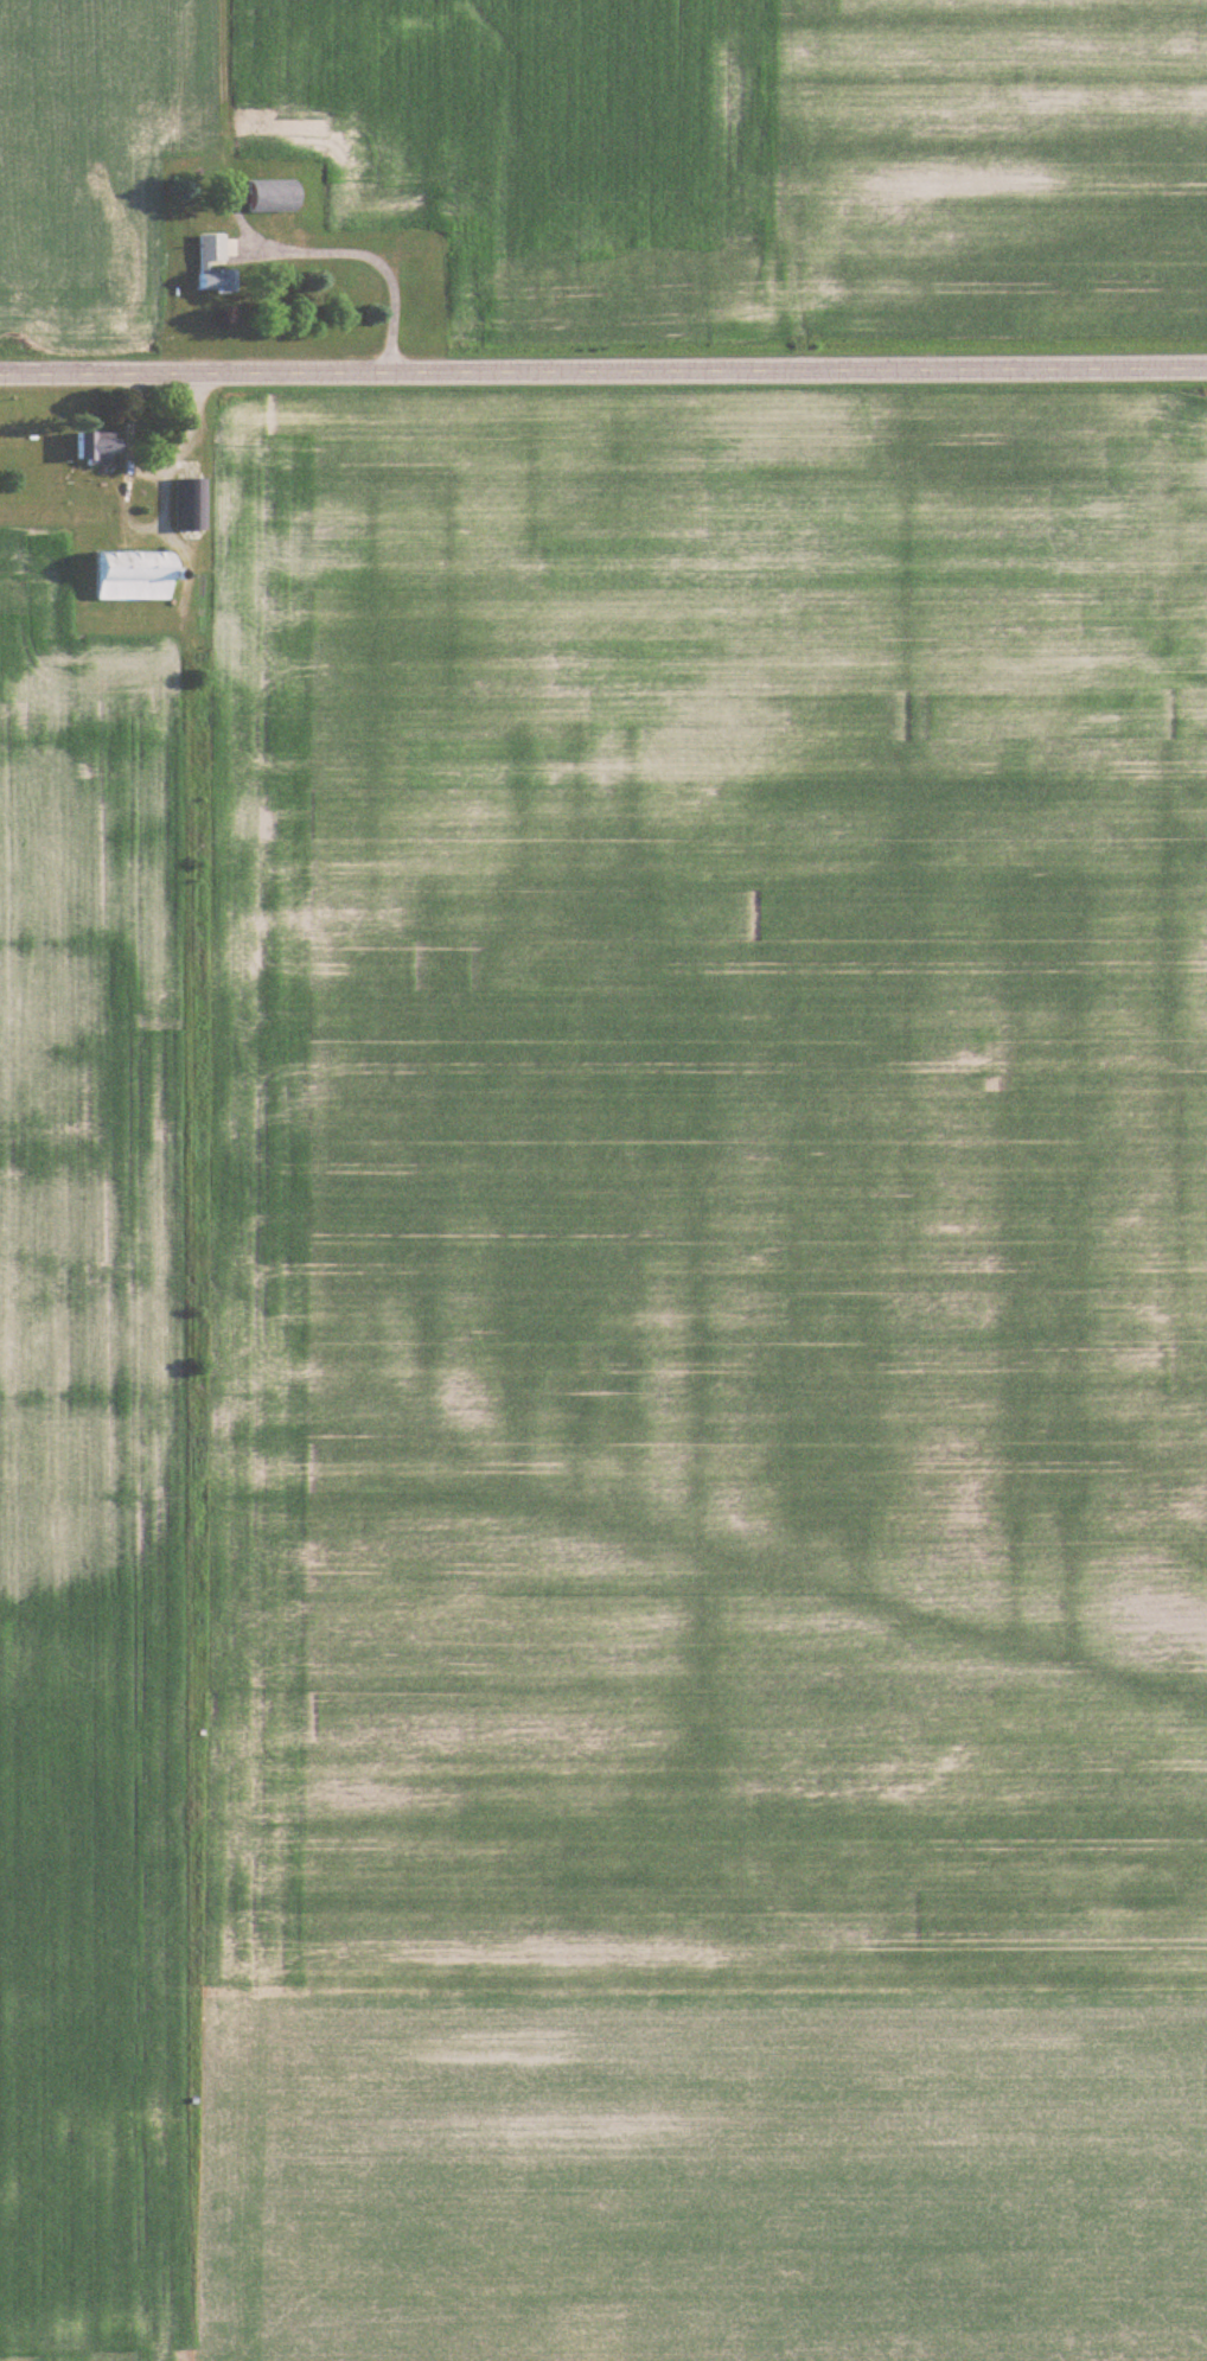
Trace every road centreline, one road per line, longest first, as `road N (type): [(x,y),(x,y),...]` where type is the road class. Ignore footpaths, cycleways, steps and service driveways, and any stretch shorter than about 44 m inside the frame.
road 1 (tertiary): [(0,374),(1206,368)]

